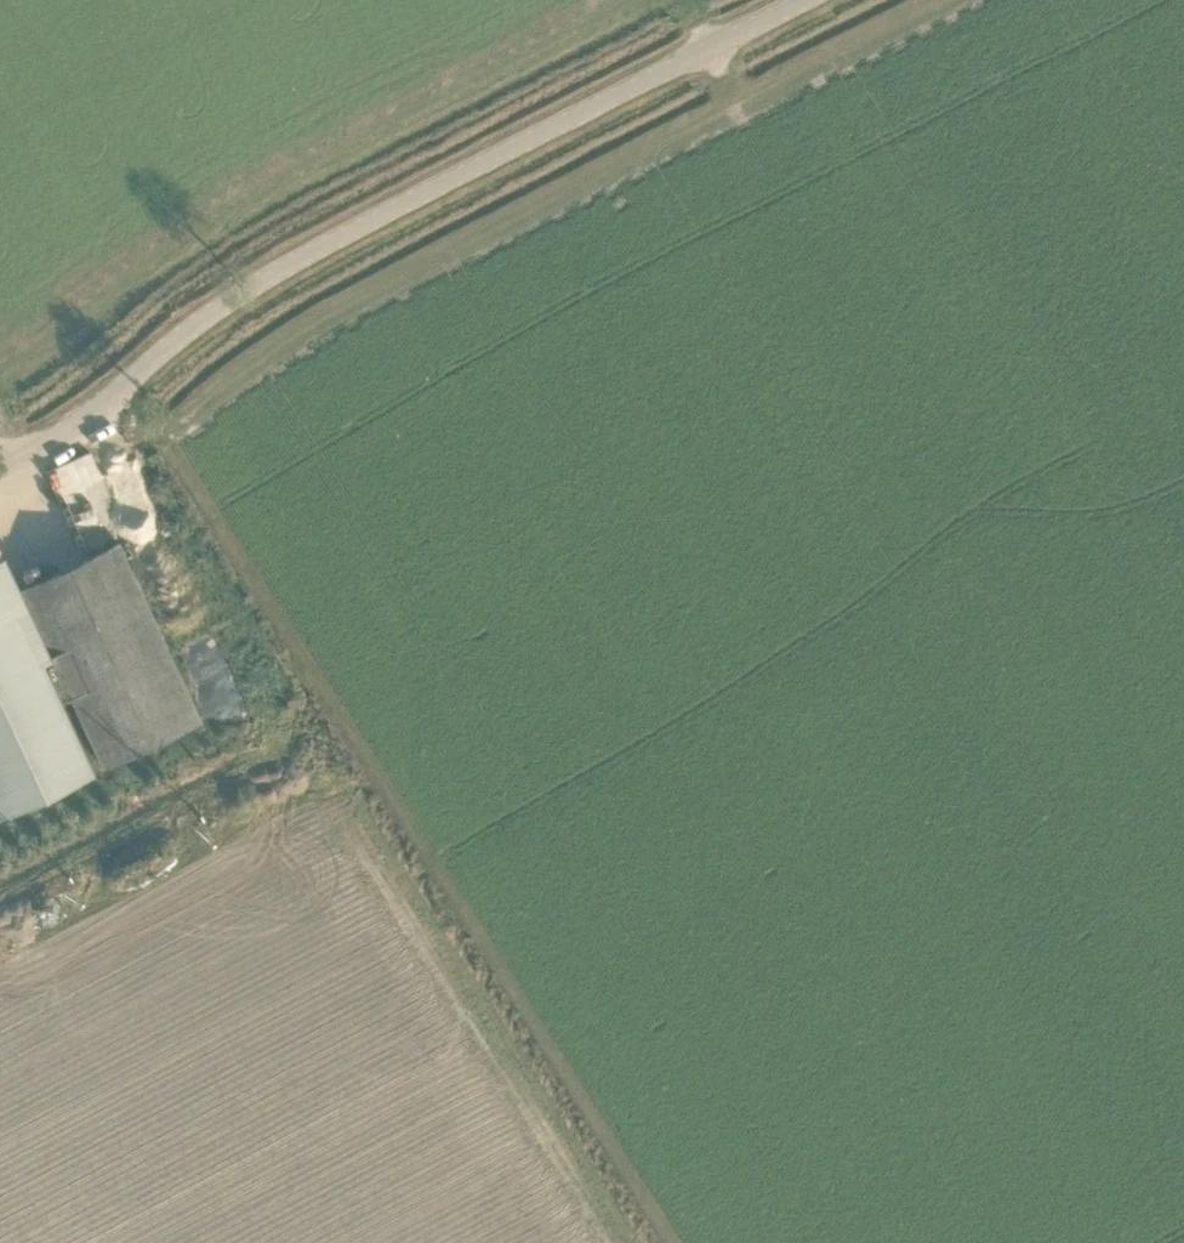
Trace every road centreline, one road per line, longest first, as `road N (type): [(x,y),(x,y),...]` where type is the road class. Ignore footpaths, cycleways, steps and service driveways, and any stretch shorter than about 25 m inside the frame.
road 1 (unclassified): [(0,465),(84,415),(204,316),(304,251),(797,0)]

